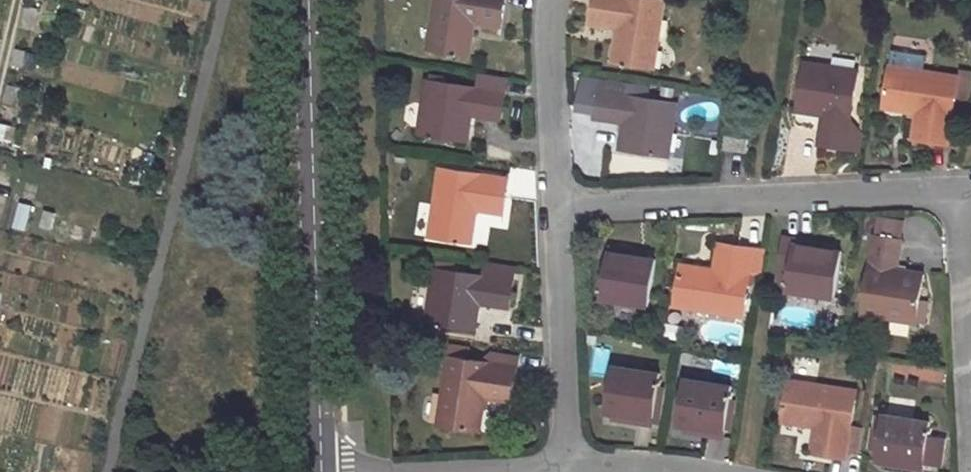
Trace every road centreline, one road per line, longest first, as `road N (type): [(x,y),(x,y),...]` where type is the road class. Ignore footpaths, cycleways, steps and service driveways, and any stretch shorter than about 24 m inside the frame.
road 1 (tertiary): [(322,471),(311,0)]
road 2 (residential): [(559,208),(960,198)]
road 3 (residential): [(559,208),(564,471)]
road 4 (residential): [(553,0),(559,208)]
road 5 (residential): [(970,336),(960,198)]

